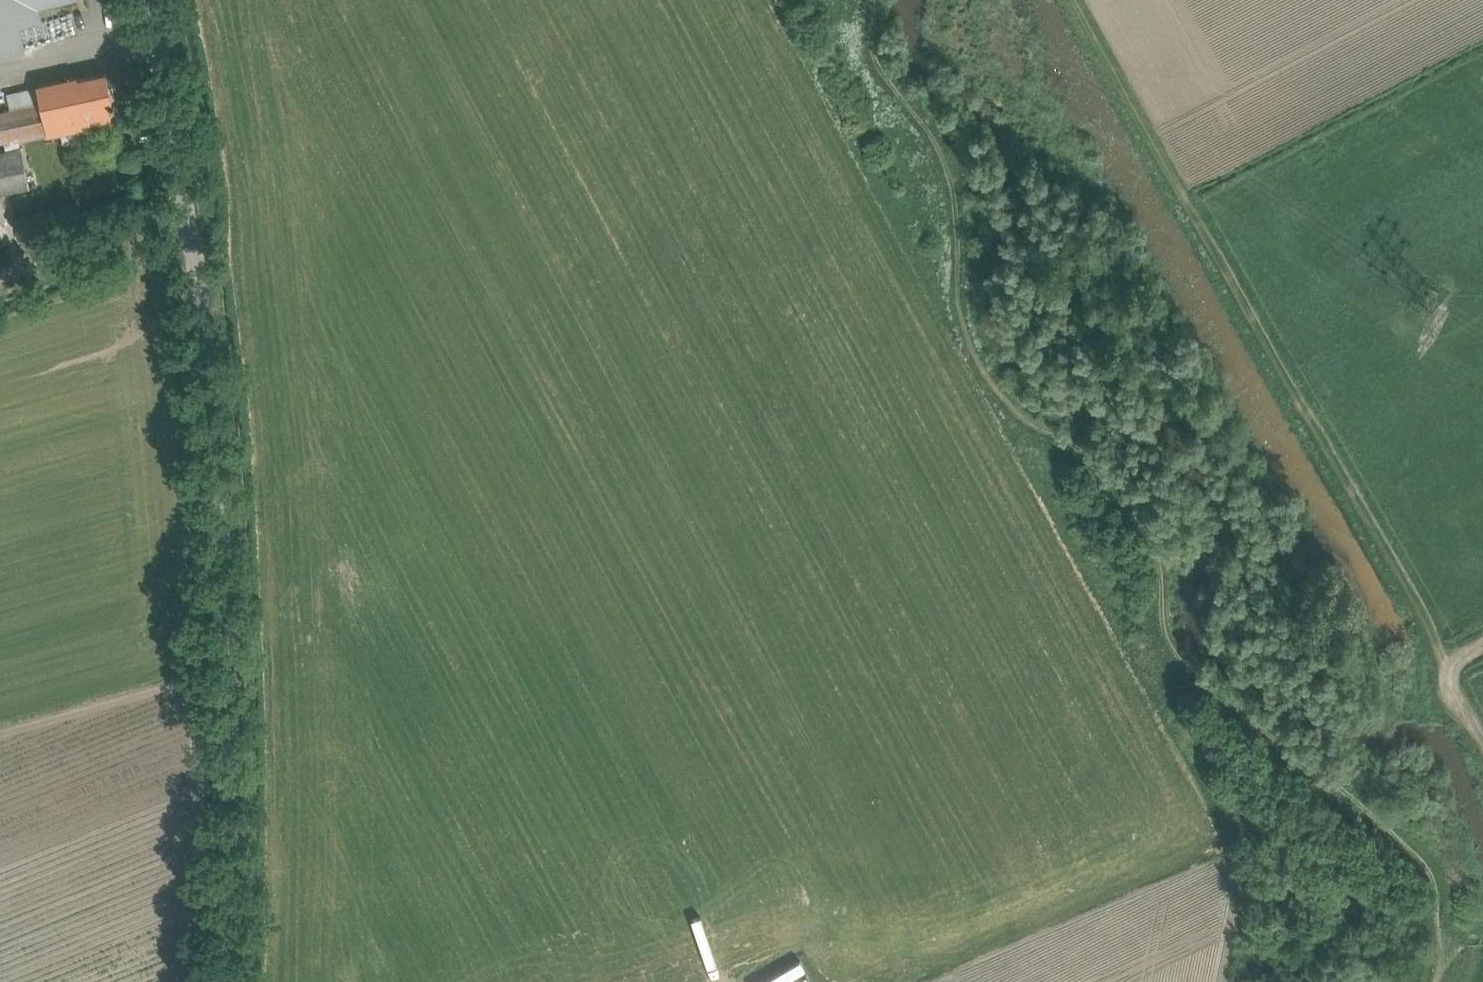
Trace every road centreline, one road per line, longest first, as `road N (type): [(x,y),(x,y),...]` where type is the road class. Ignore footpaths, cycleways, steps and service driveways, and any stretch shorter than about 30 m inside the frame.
road 1 (unclassified): [(226,981),(227,604),(205,359),(178,207)]
road 2 (unclassified): [(178,207),(140,0)]
road 3 (unclassified): [(0,269),(178,207)]

